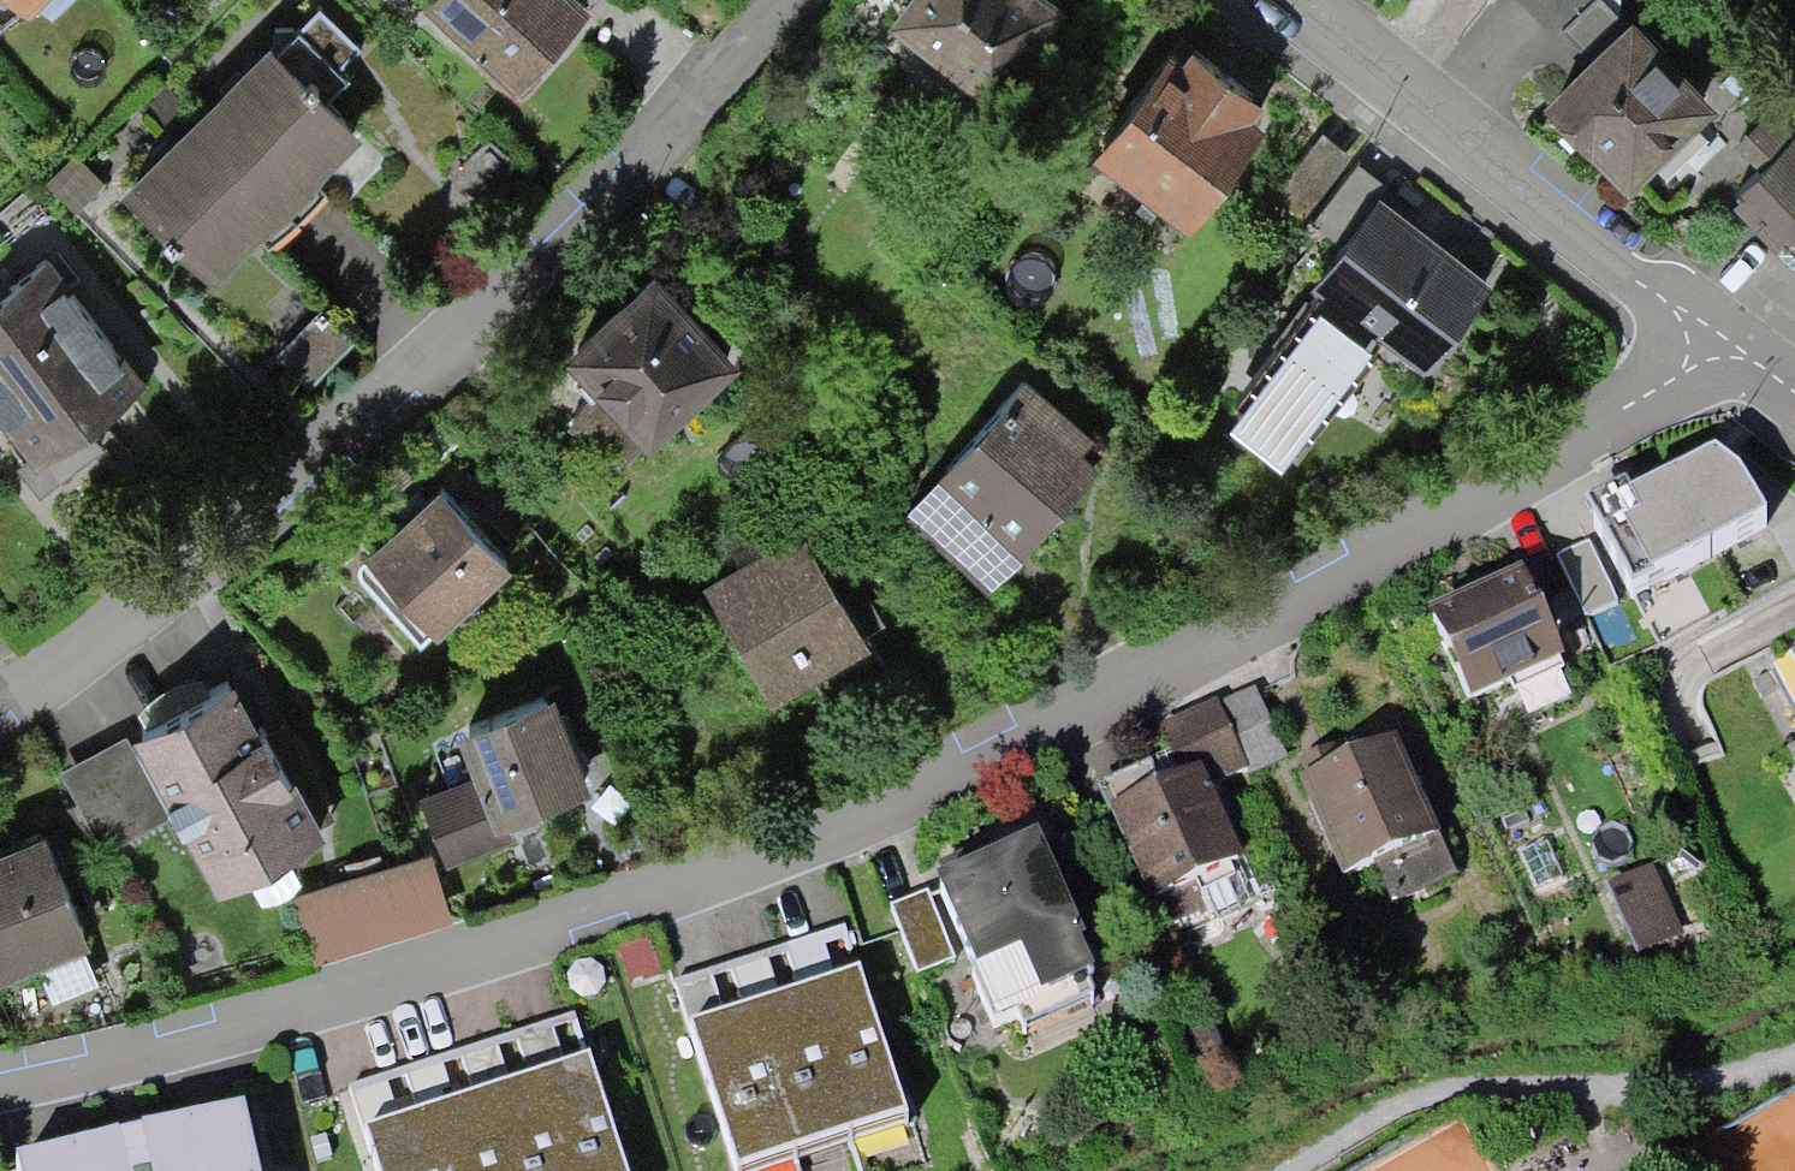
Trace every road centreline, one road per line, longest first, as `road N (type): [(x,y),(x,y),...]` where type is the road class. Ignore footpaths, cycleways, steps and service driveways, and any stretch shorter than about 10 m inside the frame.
road 1 (residential): [(1712,331),(1675,373),(1626,409),(1023,727),(704,886),(267,1020),(0,1085)]
road 2 (residential): [(774,0),(573,212),(194,543),(0,684)]
road 3 (residential): [(1303,0),(1712,331)]

